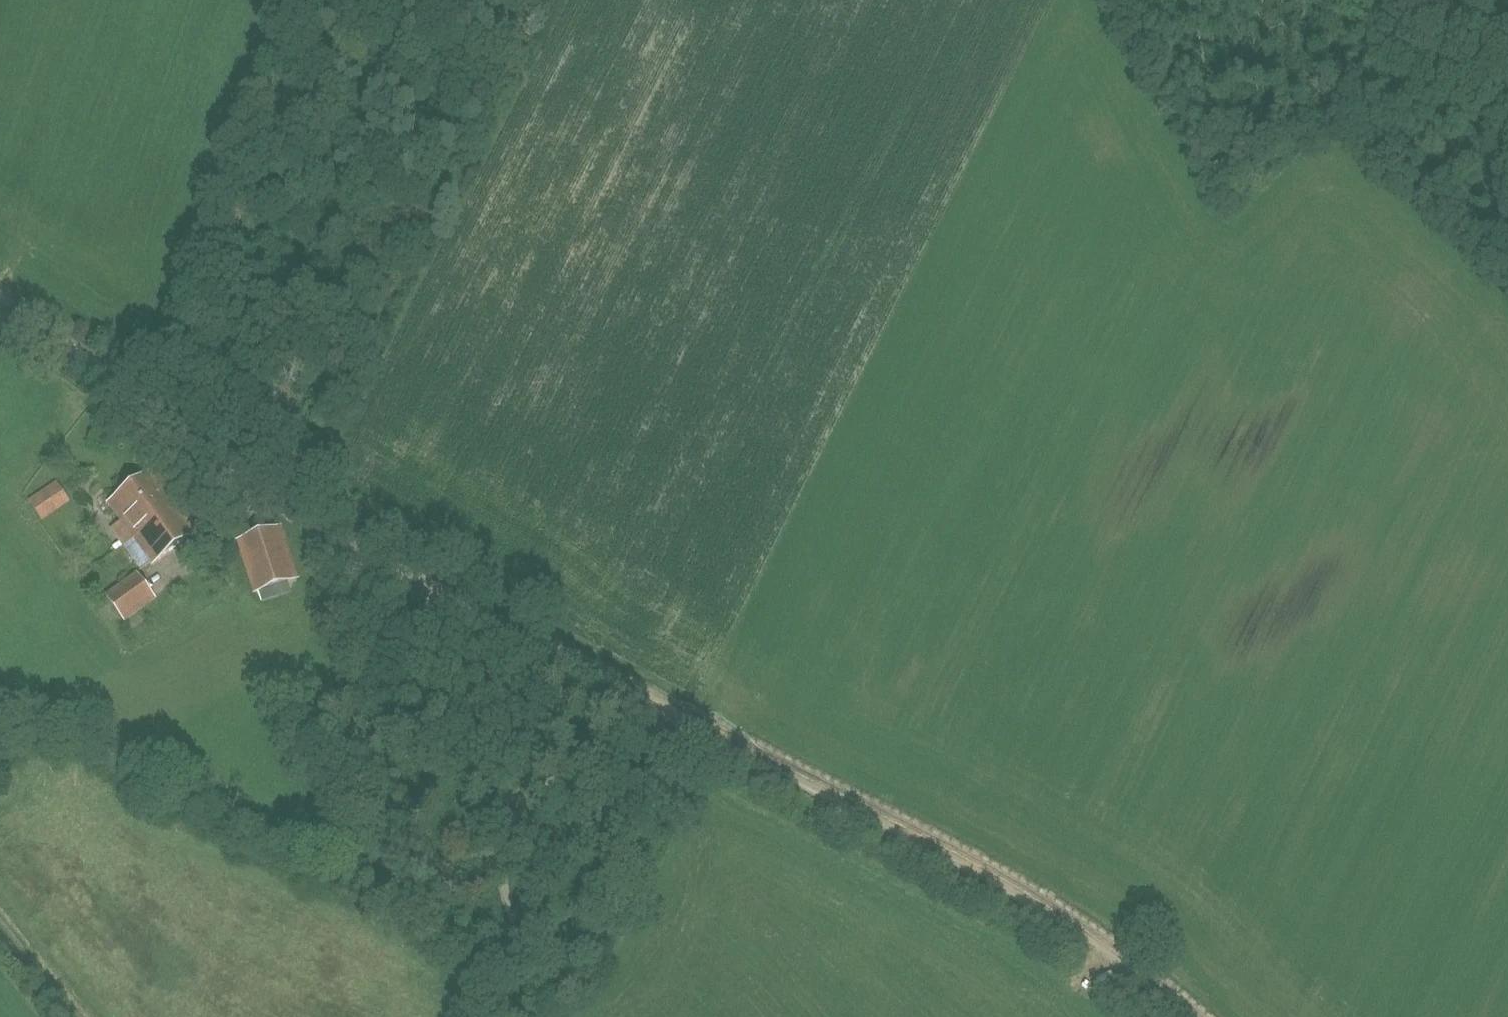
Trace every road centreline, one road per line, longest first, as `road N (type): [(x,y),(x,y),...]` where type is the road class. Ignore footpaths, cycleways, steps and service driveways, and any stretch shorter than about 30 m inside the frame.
road 1 (unclassified): [(1163,1016),(1041,918),(349,568),(228,486),(0,302)]

